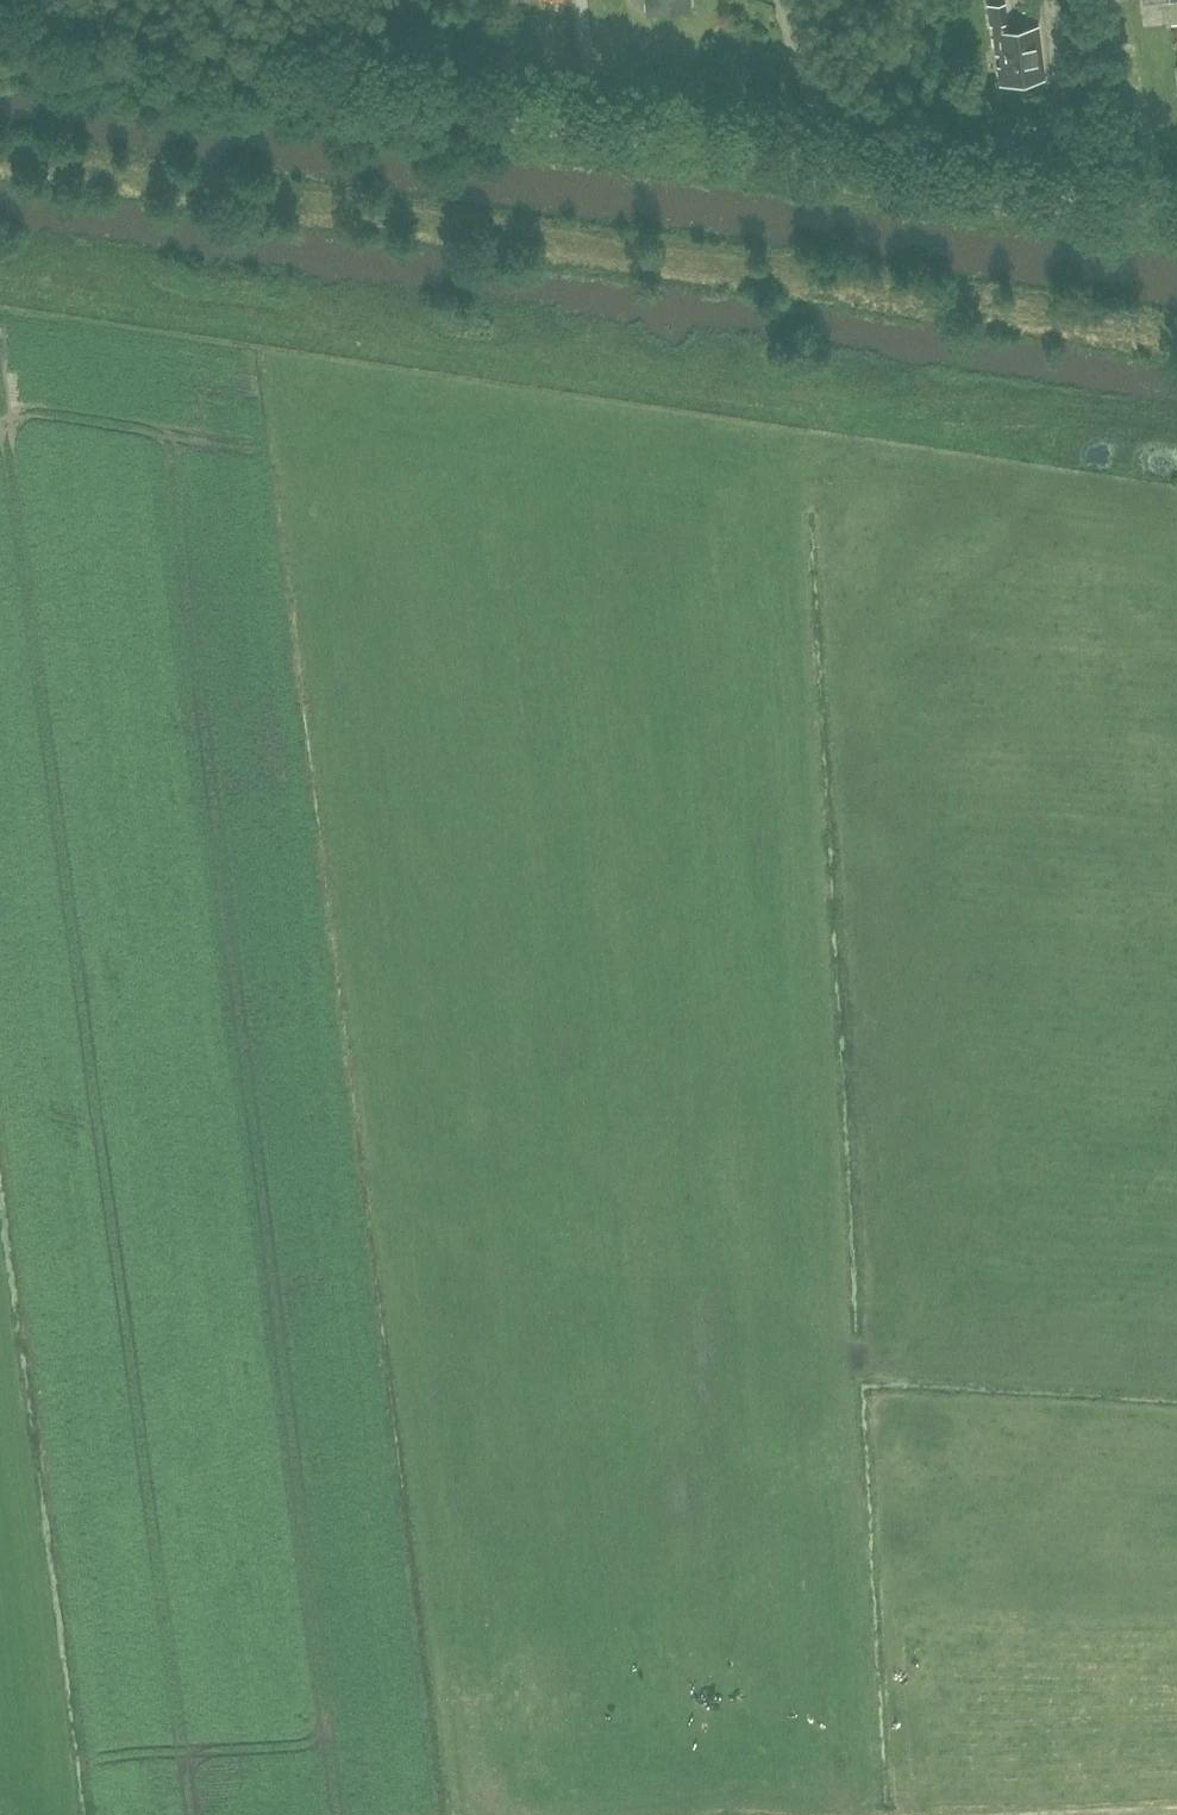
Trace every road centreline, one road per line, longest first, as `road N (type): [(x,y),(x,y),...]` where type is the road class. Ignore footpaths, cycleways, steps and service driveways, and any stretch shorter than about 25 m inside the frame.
road 1 (track): [(623,139),(0,46)]
road 2 (unclassified): [(1176,228),(830,180),(623,139)]

